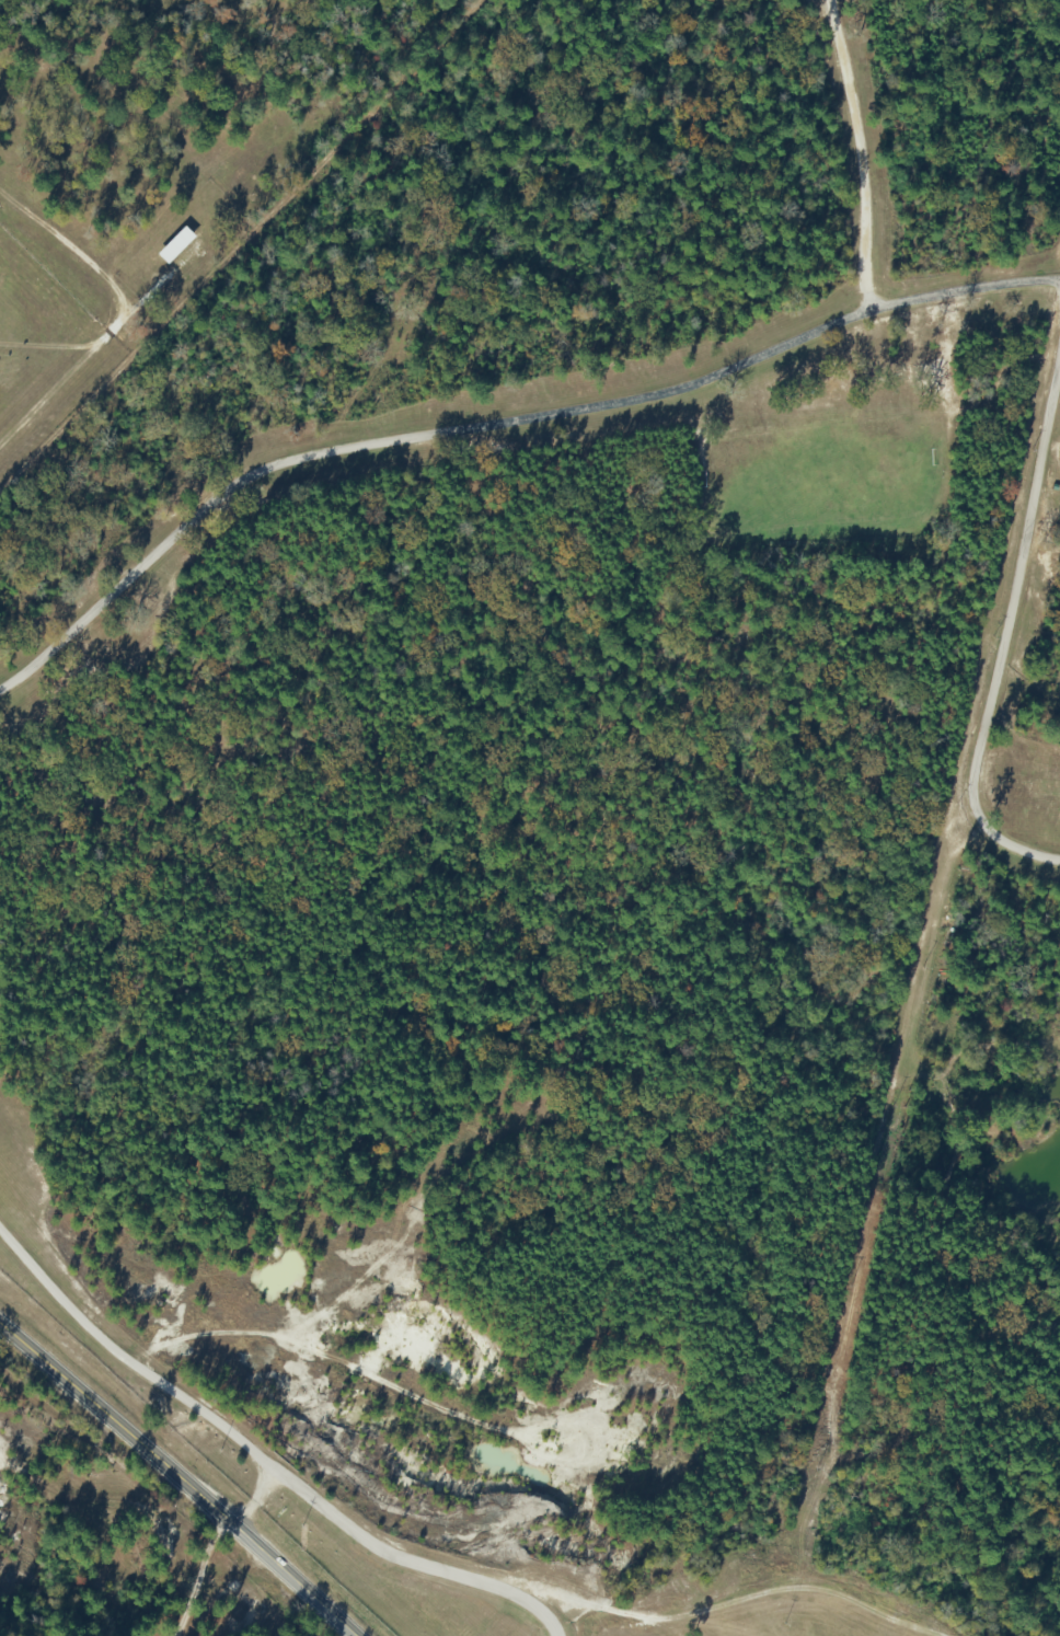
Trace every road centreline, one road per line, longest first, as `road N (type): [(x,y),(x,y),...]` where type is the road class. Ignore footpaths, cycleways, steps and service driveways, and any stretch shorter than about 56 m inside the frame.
road 1 (secondary): [(0,1325),(354,1635)]

